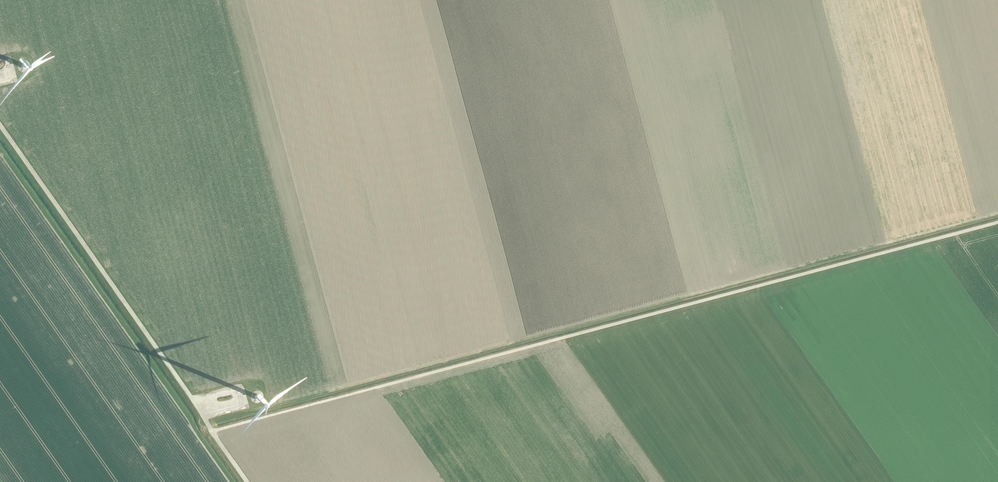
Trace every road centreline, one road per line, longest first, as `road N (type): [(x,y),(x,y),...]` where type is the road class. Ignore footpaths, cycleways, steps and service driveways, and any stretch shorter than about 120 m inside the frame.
road 1 (track): [(214,431),(997,222)]
road 2 (track): [(0,125),(249,481)]

